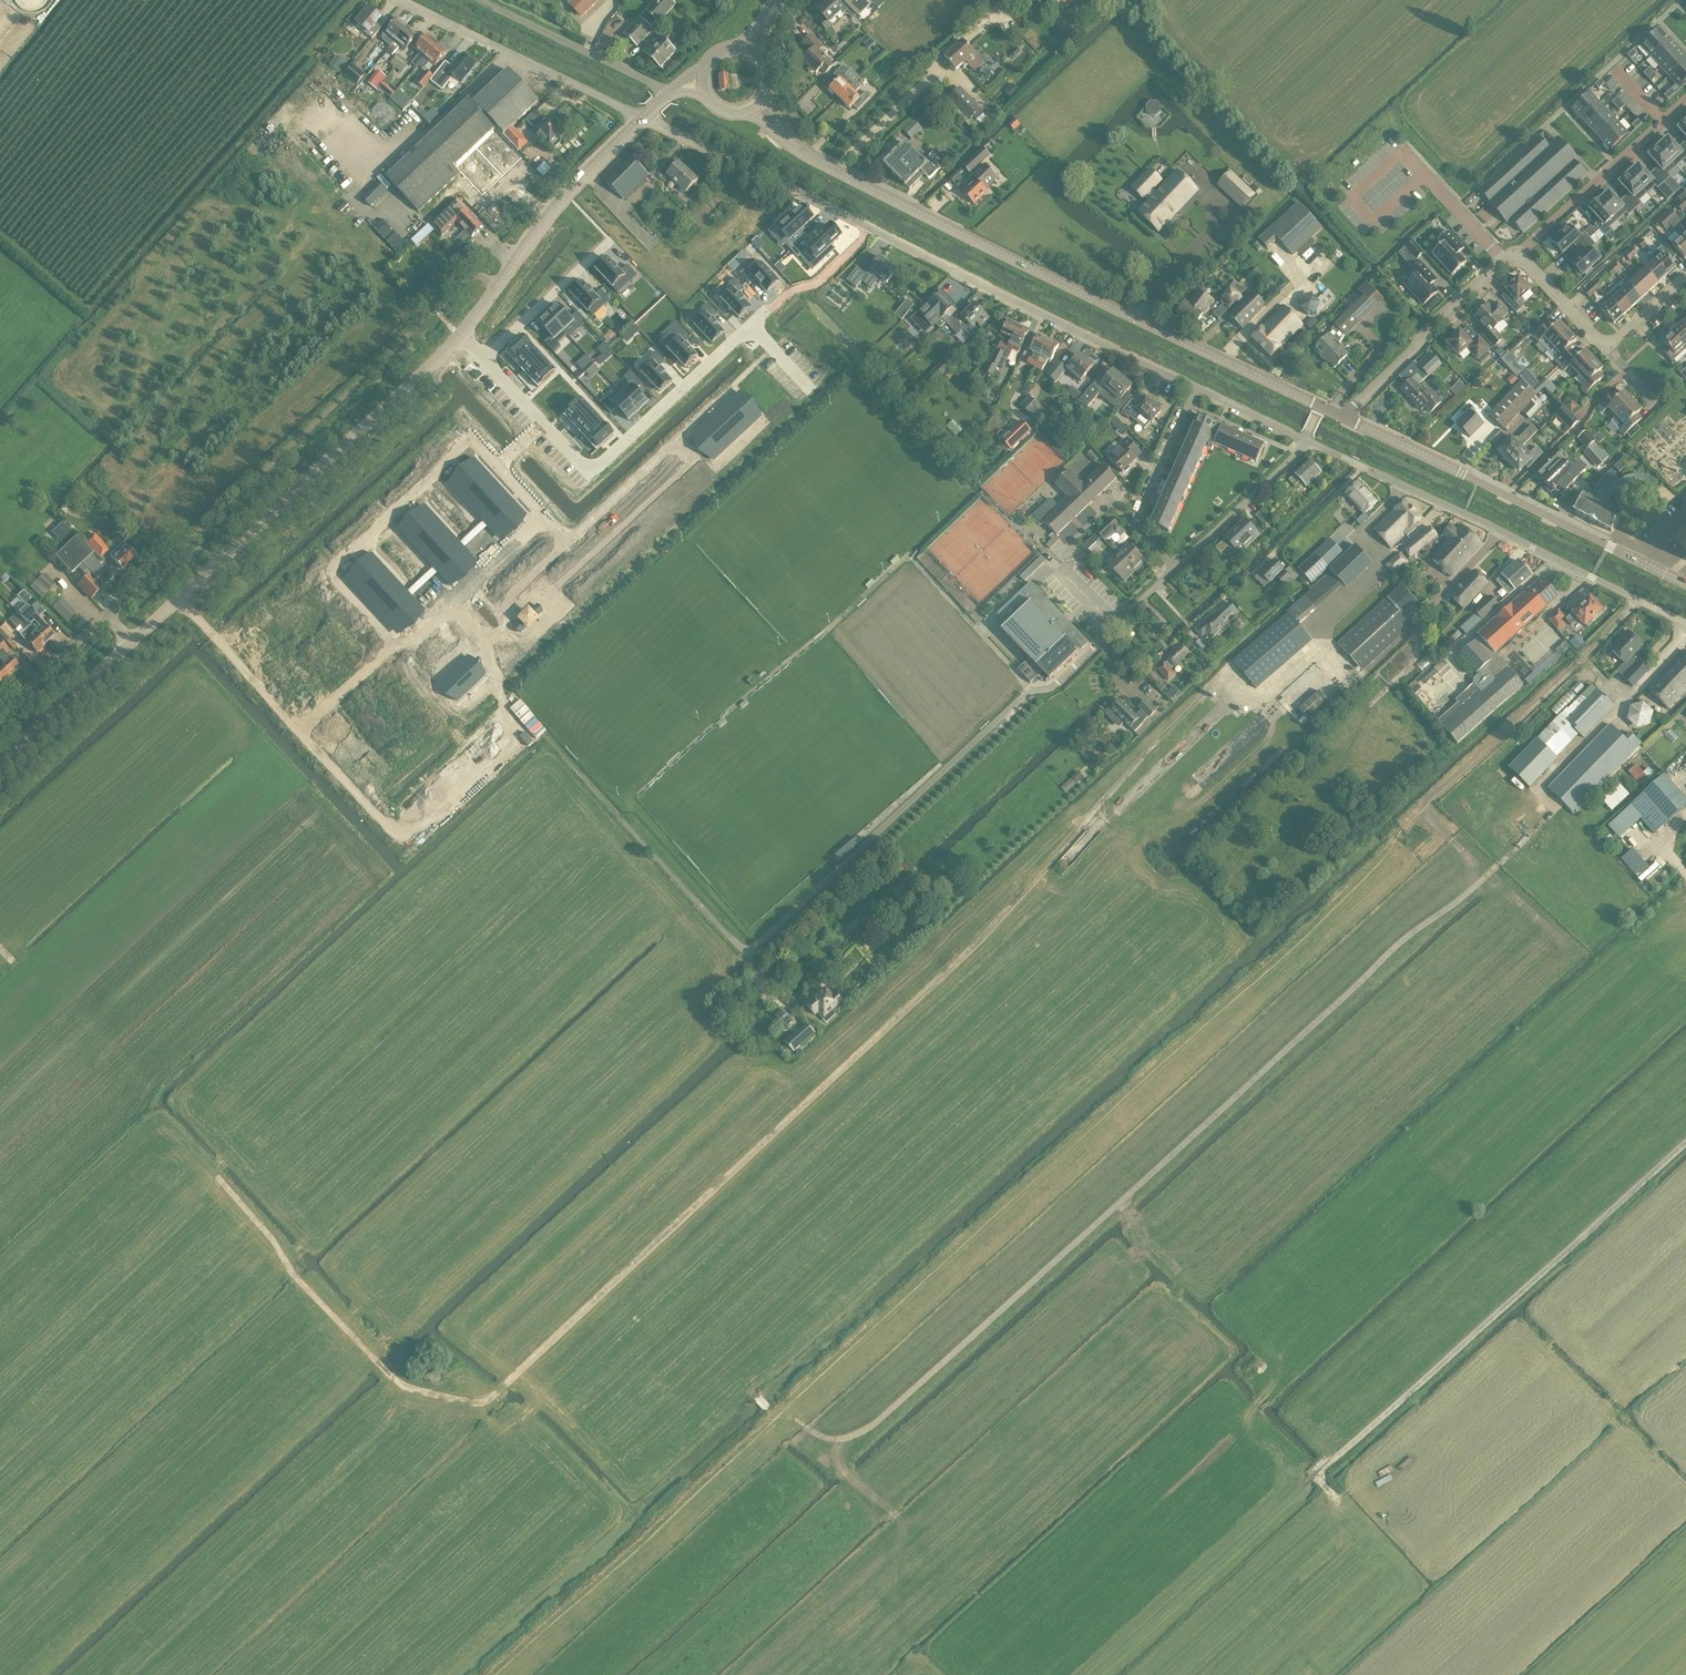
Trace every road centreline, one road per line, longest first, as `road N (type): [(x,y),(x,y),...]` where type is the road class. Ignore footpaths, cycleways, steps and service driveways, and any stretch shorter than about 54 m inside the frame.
road 1 (track): [(219,1180),(275,1239),(295,1276),(405,1388),(486,1399),(938,981),(1210,688),(1248,701),(1276,691)]
road 2 (track): [(751,1392),(777,1419),(832,1440),(856,1435),(885,1415),(1404,938),(1531,835),(1556,810),(1538,791)]
road 3 (tertiary): [(1320,406),(822,163),(759,104)]
road 4 (residential): [(1196,387),(646,115)]
road 5 (track): [(1685,1142),(1315,1475),(1334,1496)]
road 6 (tertiary): [(132,640),(460,334)]
road 7 (residential): [(1685,624),(1305,440)]
road 8 (tertiary): [(1685,583),(1347,418)]
road 9 (track): [(743,1674),(900,1528),(811,1433)]
road 10 (residential): [(546,421),(594,472),(767,310)]
road 11 (track): [(1638,600),(1432,801)]
road 12 (tertiary): [(460,334),(547,217),(641,120)]
road 13 (unclassified): [(641,120),(405,0)]
road 14 (residential): [(1519,255),(1425,333),(1347,418)]
road 15 (residential): [(1519,255),(1685,100)]
road 16 (residential): [(1175,569),(1134,526),(1196,387)]
road 17 (unclassified): [(669,95),(482,0)]
road 18 (residential): [(1175,569),(1305,440)]
road 19 (tertiary): [(0,762),(132,640)]
road 20 (residential): [(484,357),(610,242)]
road 21 (unclassified): [(10,708),(109,616)]
road 22 (residential): [(1606,349),(1519,255)]
road 23 (residential): [(1305,440),(1196,387)]

